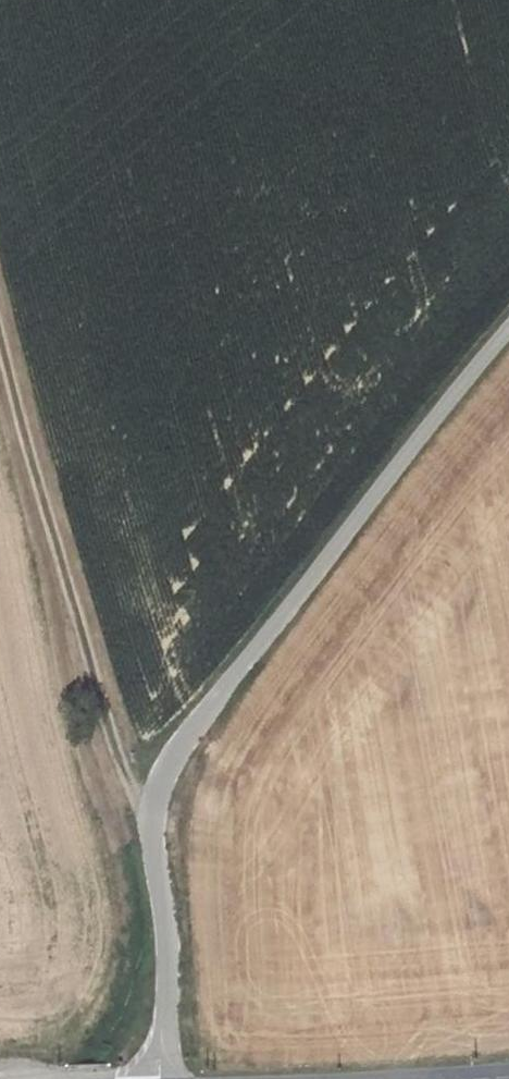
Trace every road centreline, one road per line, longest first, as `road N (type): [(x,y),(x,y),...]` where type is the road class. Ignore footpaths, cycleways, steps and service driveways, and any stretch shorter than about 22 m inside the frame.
road 1 (unclassified): [(508,329),(181,742),(150,806),(166,956),(161,1078)]
road 2 (track): [(0,298),(118,764),(150,806)]

